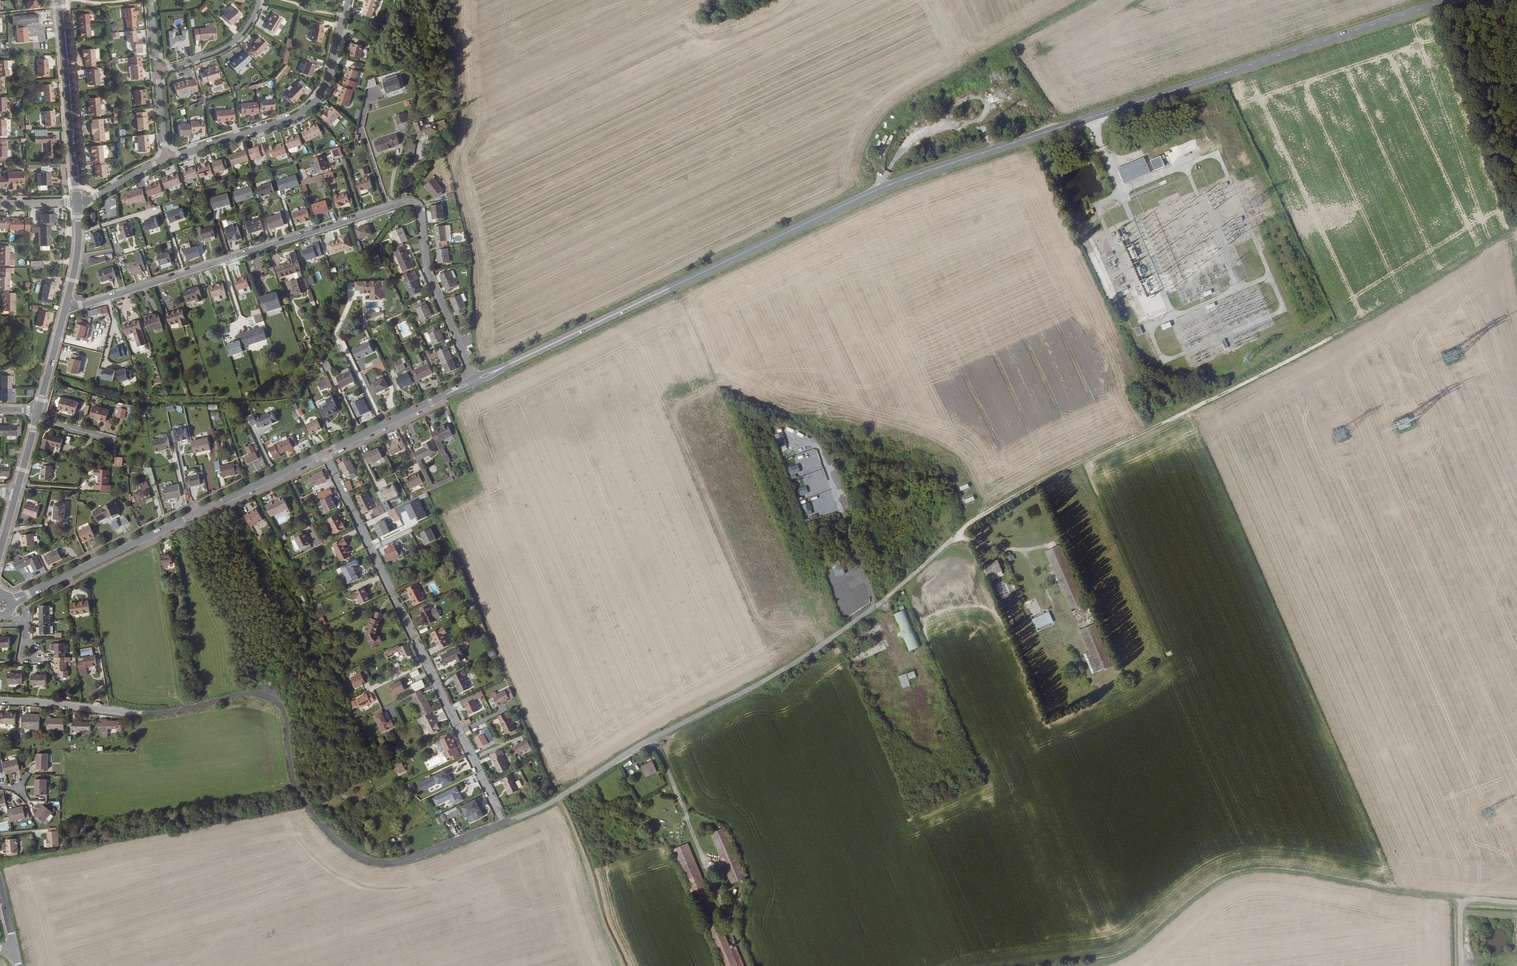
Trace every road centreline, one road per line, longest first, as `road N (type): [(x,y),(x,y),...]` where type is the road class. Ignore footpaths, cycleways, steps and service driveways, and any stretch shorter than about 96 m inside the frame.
road 1 (track): [(132,712),(245,693),(275,700),(306,805),(356,856),(391,863),(550,803),(760,684),(850,626),(963,529)]
road 2 (primary): [(1092,119),(881,188),(476,380)]
road 3 (residential): [(66,305),(411,202),(419,208),(427,271),(476,380)]
road 4 (track): [(1108,965),(1143,953),(1224,879),(1251,869),(1441,901),(1516,903)]
road 5 (residential): [(324,453),(503,823)]
road 6 (primary): [(1453,0),(1092,119)]
road 7 (primary): [(324,453),(11,602)]
road 8 (track): [(881,188),(867,146),(888,119),(1097,0)]
road 9 (residential): [(167,160),(307,109),(327,84),(347,0)]
road 10 (track): [(655,738),(729,918),(741,891)]
road 11 (tertiary): [(77,202),(56,0)]
road 12 (primary): [(476,380),(324,453)]
road 13 (residential): [(0,699),(132,712)]
road 14 (residential): [(157,70),(225,47),(247,27),(258,0)]

